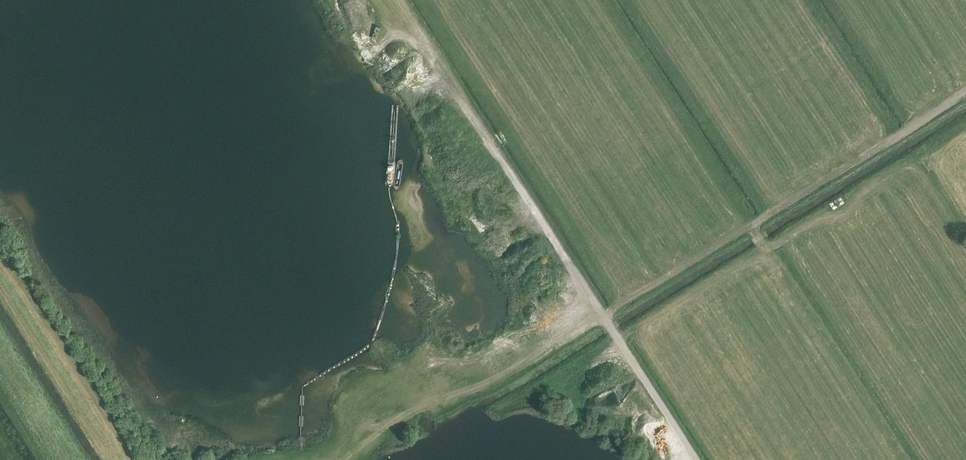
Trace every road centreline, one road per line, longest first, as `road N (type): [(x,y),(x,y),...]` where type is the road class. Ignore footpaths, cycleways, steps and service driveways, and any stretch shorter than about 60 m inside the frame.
road 1 (track): [(696,459),(398,0)]
road 2 (track): [(352,459),(402,419),(479,390),(605,317)]
road 3 (track): [(965,94),(743,230)]

